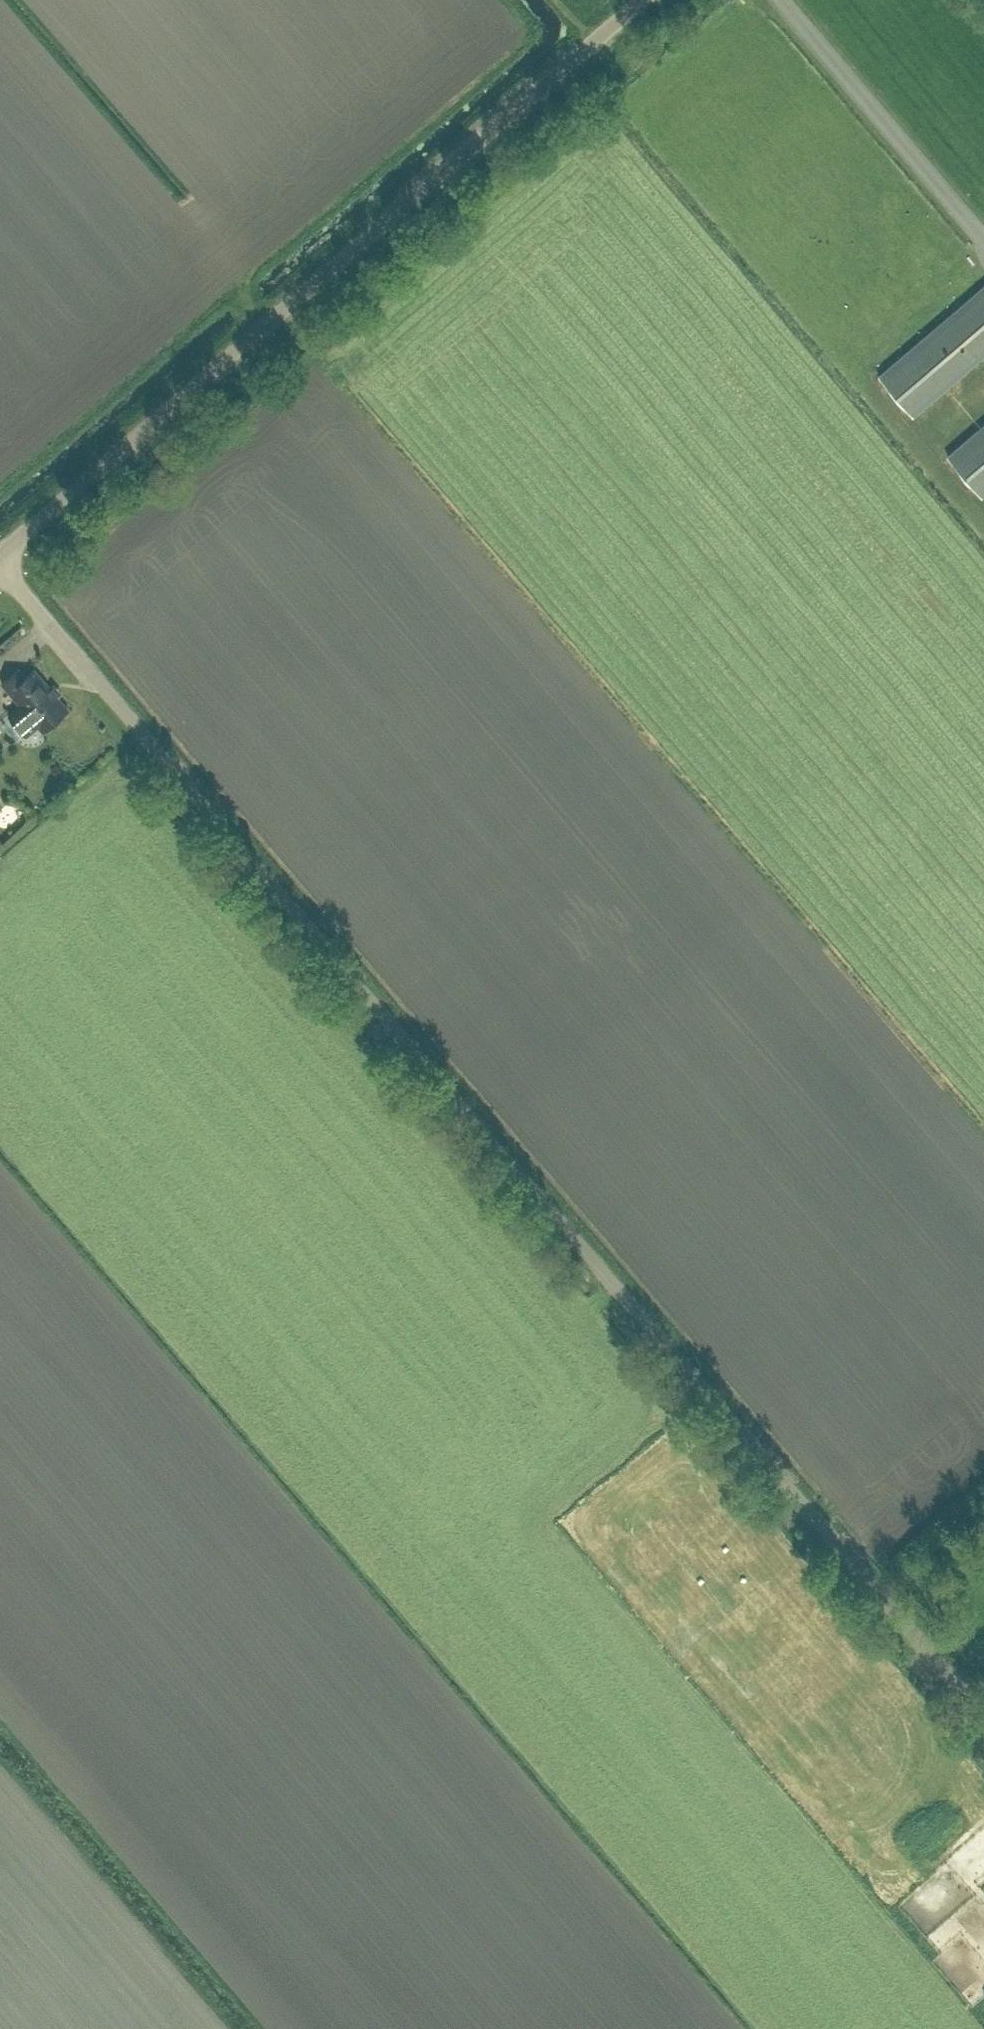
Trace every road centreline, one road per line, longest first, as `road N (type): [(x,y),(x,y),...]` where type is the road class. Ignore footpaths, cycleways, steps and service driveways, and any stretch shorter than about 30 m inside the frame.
road 1 (unclassified): [(983,1710),(0,566)]
road 2 (unclassified): [(0,548),(642,0)]

